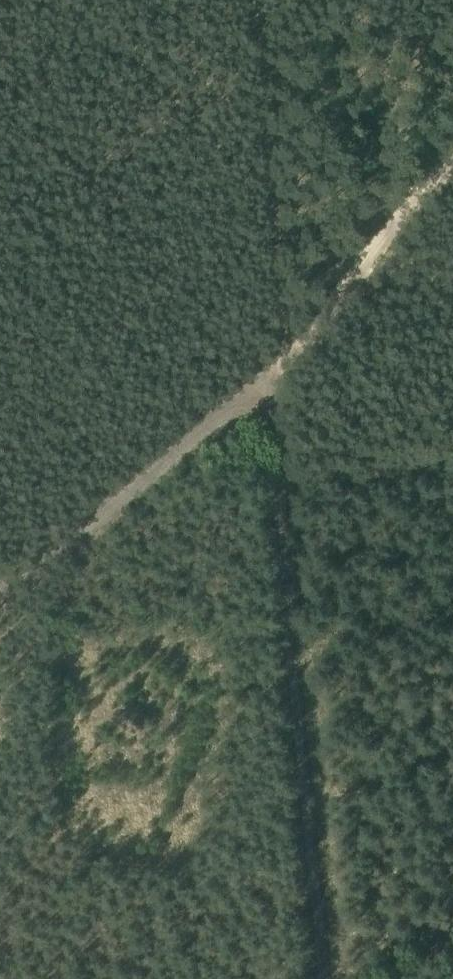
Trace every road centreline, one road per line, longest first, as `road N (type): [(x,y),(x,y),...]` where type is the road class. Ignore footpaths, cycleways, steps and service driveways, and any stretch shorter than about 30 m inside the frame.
road 1 (track): [(282,362),(269,409),(327,978)]
road 2 (track): [(0,586),(282,362)]
road 3 (track): [(282,362),(452,157)]

